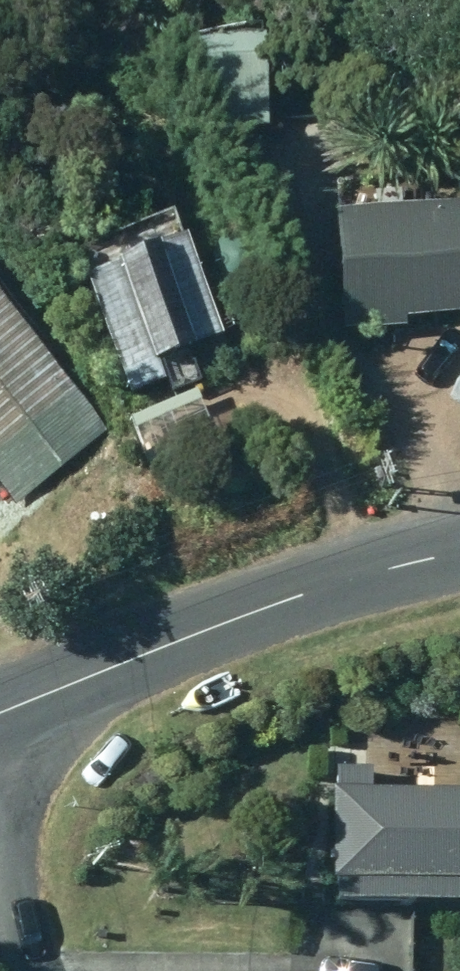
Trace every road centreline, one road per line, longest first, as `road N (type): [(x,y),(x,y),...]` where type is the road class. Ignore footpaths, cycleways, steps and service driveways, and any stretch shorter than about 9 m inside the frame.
road 1 (tertiary): [(0,713),(312,589),(459,551)]

